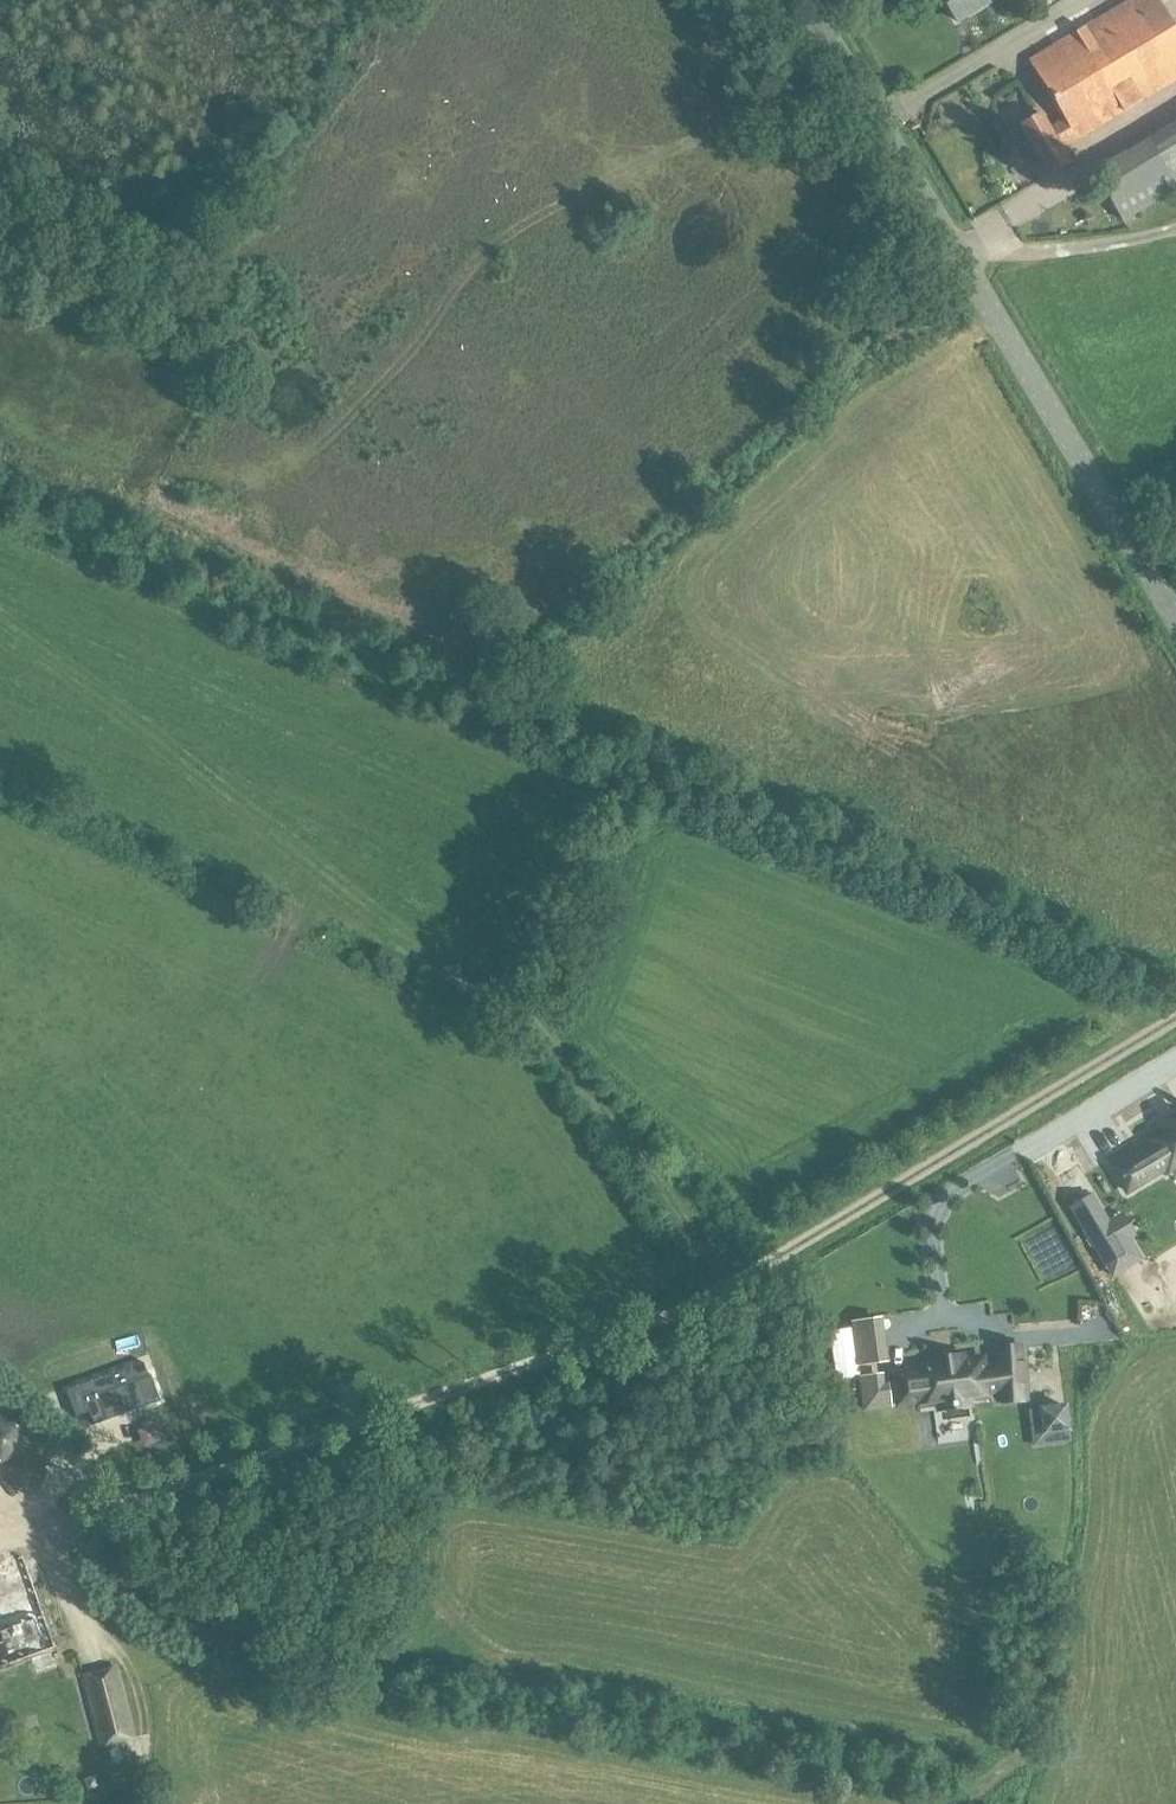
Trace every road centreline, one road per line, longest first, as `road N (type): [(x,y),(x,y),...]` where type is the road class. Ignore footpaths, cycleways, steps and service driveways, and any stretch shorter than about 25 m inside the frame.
road 1 (track): [(0,1531),(81,1521),(658,1326),(1139,1333),(1175,1324)]
road 2 (unclassified): [(1175,618),(804,0)]
road 3 (track): [(658,1326),(1175,1018)]
road 4 (track): [(141,1803),(149,1704),(32,1527)]

